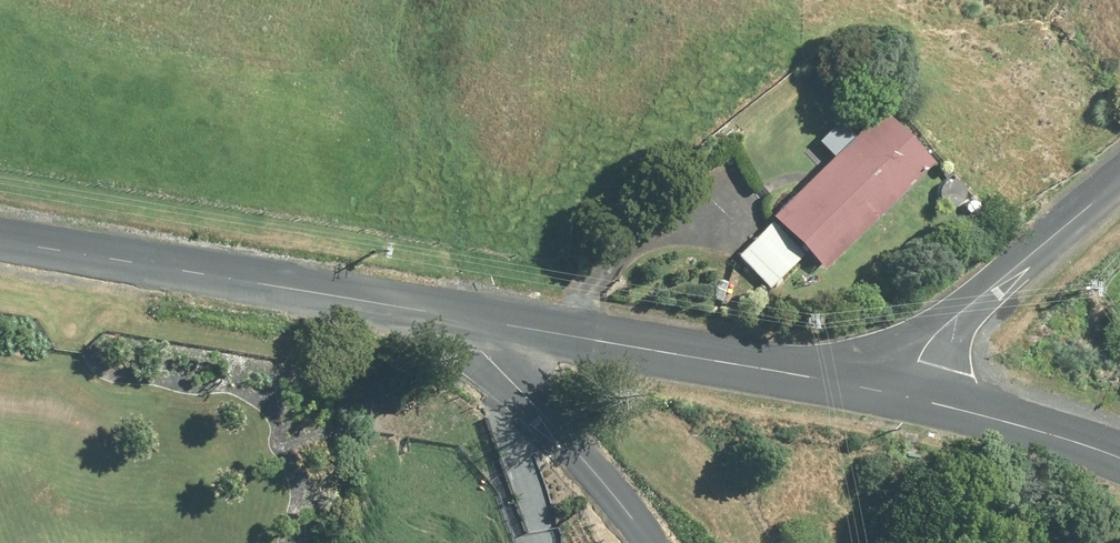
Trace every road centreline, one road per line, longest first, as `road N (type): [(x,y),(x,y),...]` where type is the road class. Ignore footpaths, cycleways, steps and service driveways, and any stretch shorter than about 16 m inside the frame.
road 1 (residential): [(0,240),(486,323)]
road 2 (residential): [(486,323),(909,397)]
road 3 (residential): [(909,397),(919,360),(946,326),(1119,181)]
road 4 (residential): [(486,323),(481,351),(574,445),(652,542)]
road 5 (residential): [(909,397),(1119,459)]

